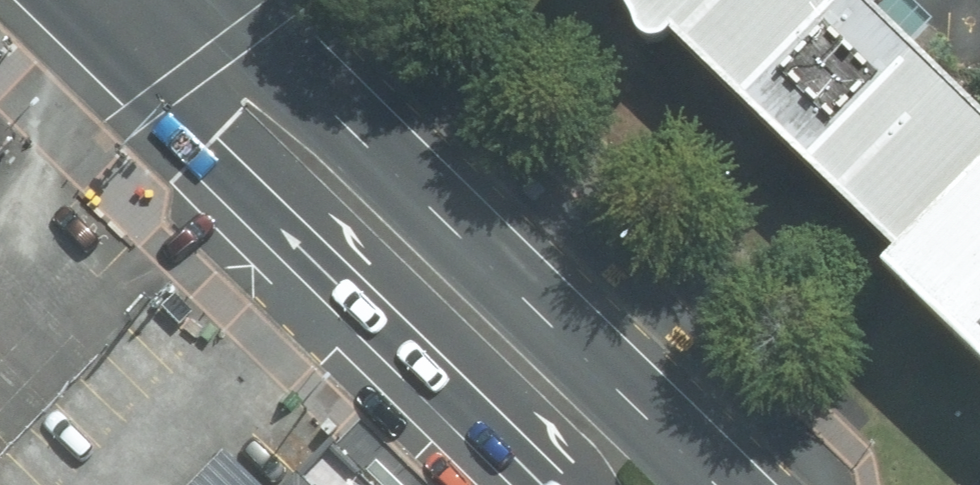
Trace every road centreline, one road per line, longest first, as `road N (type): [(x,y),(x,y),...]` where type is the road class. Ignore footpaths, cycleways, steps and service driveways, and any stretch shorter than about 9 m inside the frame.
road 1 (primary): [(238,0),(731,484)]
road 2 (primary): [(568,484),(93,0)]

